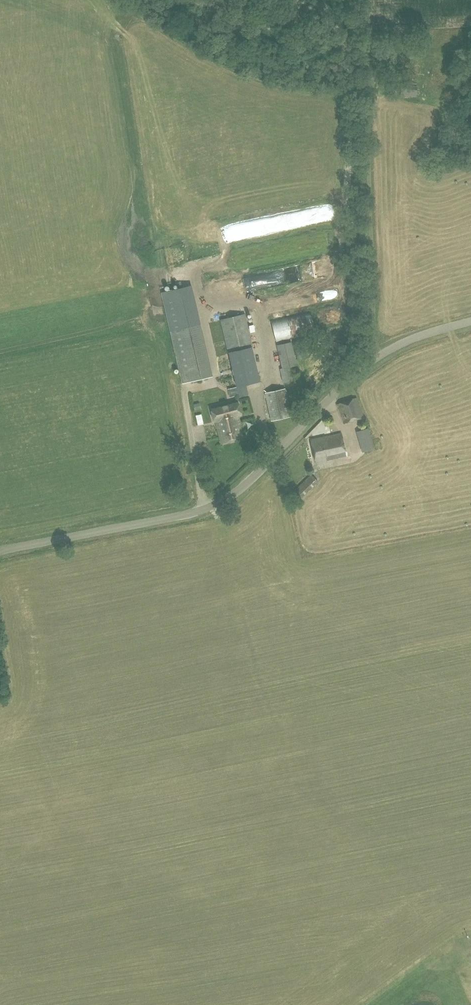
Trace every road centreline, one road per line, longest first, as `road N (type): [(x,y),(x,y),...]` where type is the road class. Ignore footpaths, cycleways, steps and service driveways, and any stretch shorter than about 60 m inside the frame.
road 1 (unclassified): [(0,552),(212,507),(354,373),(402,343),(470,323)]

